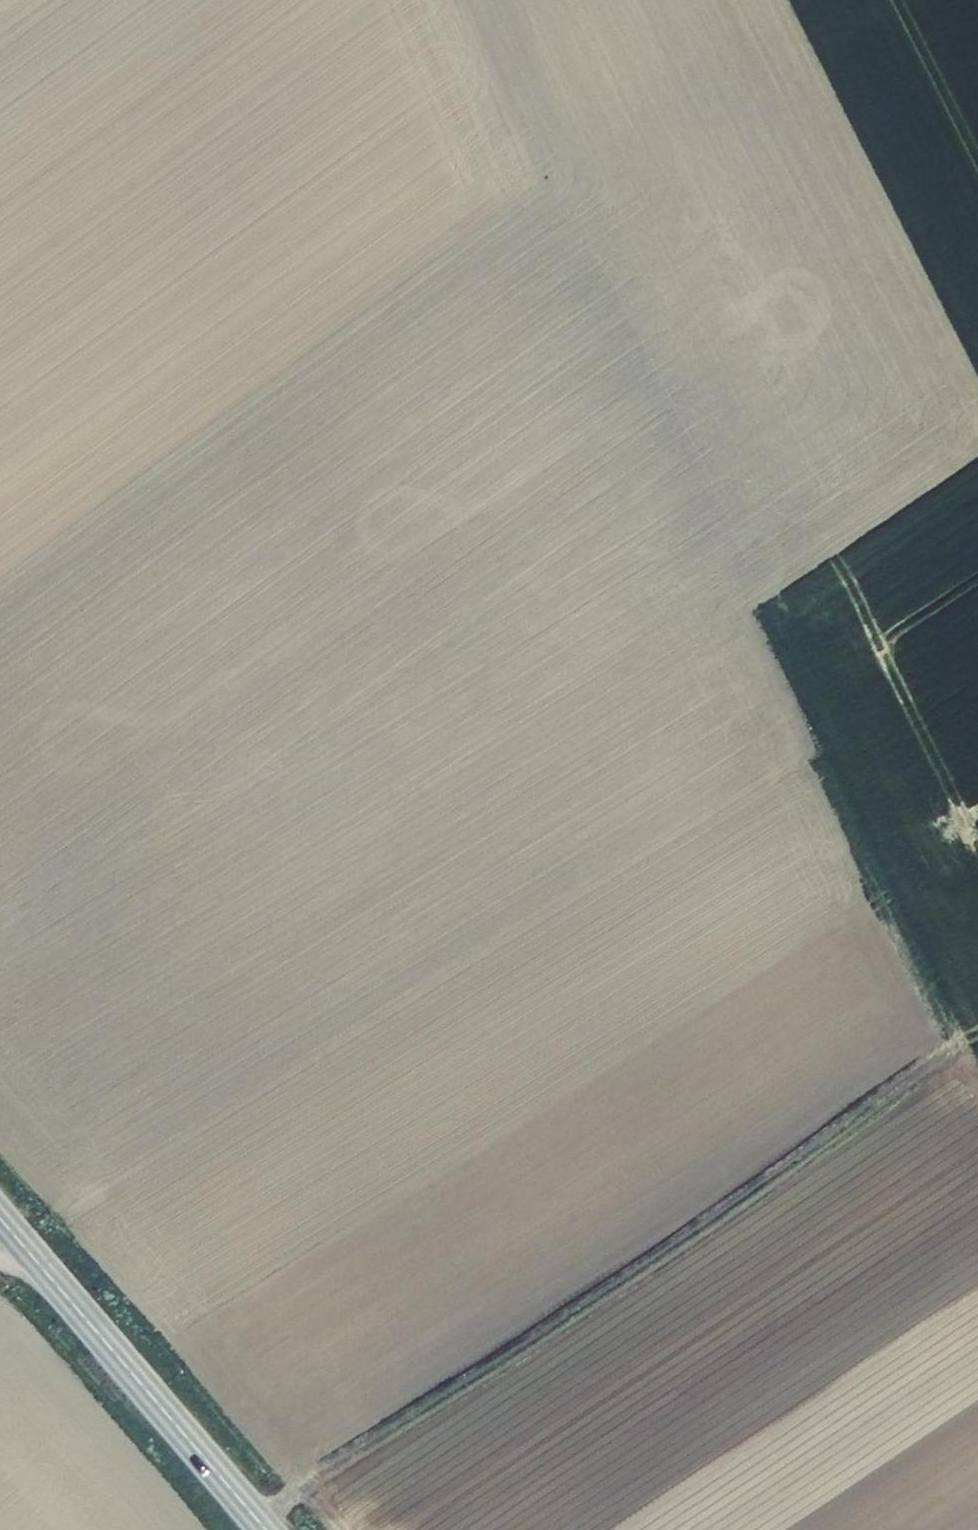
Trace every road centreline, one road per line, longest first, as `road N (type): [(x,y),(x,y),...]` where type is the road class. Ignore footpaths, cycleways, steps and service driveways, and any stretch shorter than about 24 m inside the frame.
road 1 (secondary): [(266,1529),(0,1217)]

